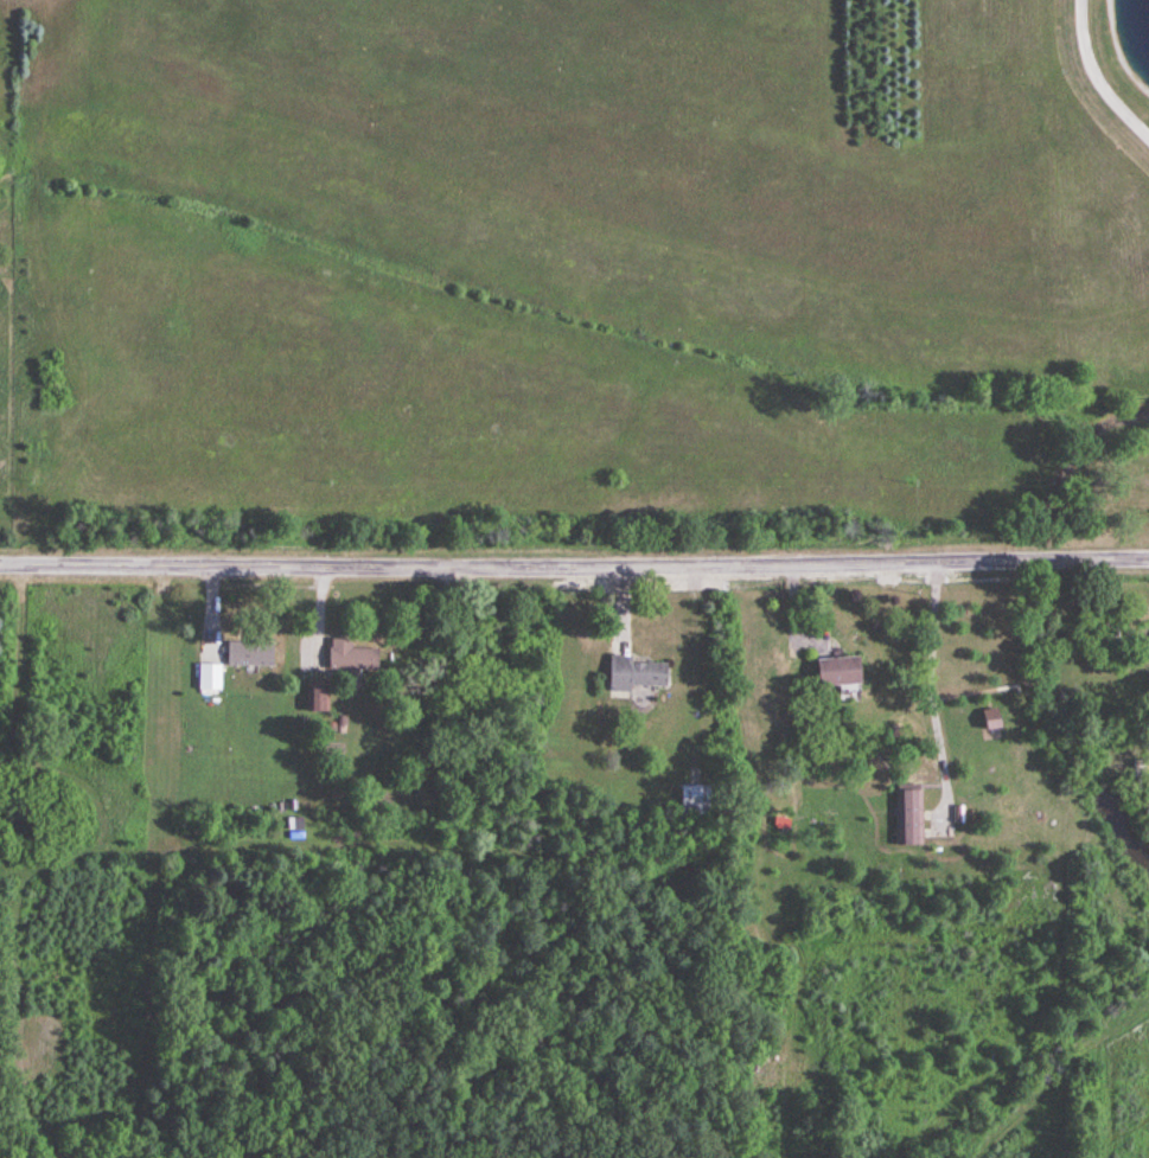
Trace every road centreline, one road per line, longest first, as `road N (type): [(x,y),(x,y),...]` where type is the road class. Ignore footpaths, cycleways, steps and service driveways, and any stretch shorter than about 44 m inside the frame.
road 1 (tertiary): [(0,566),(1148,562)]

